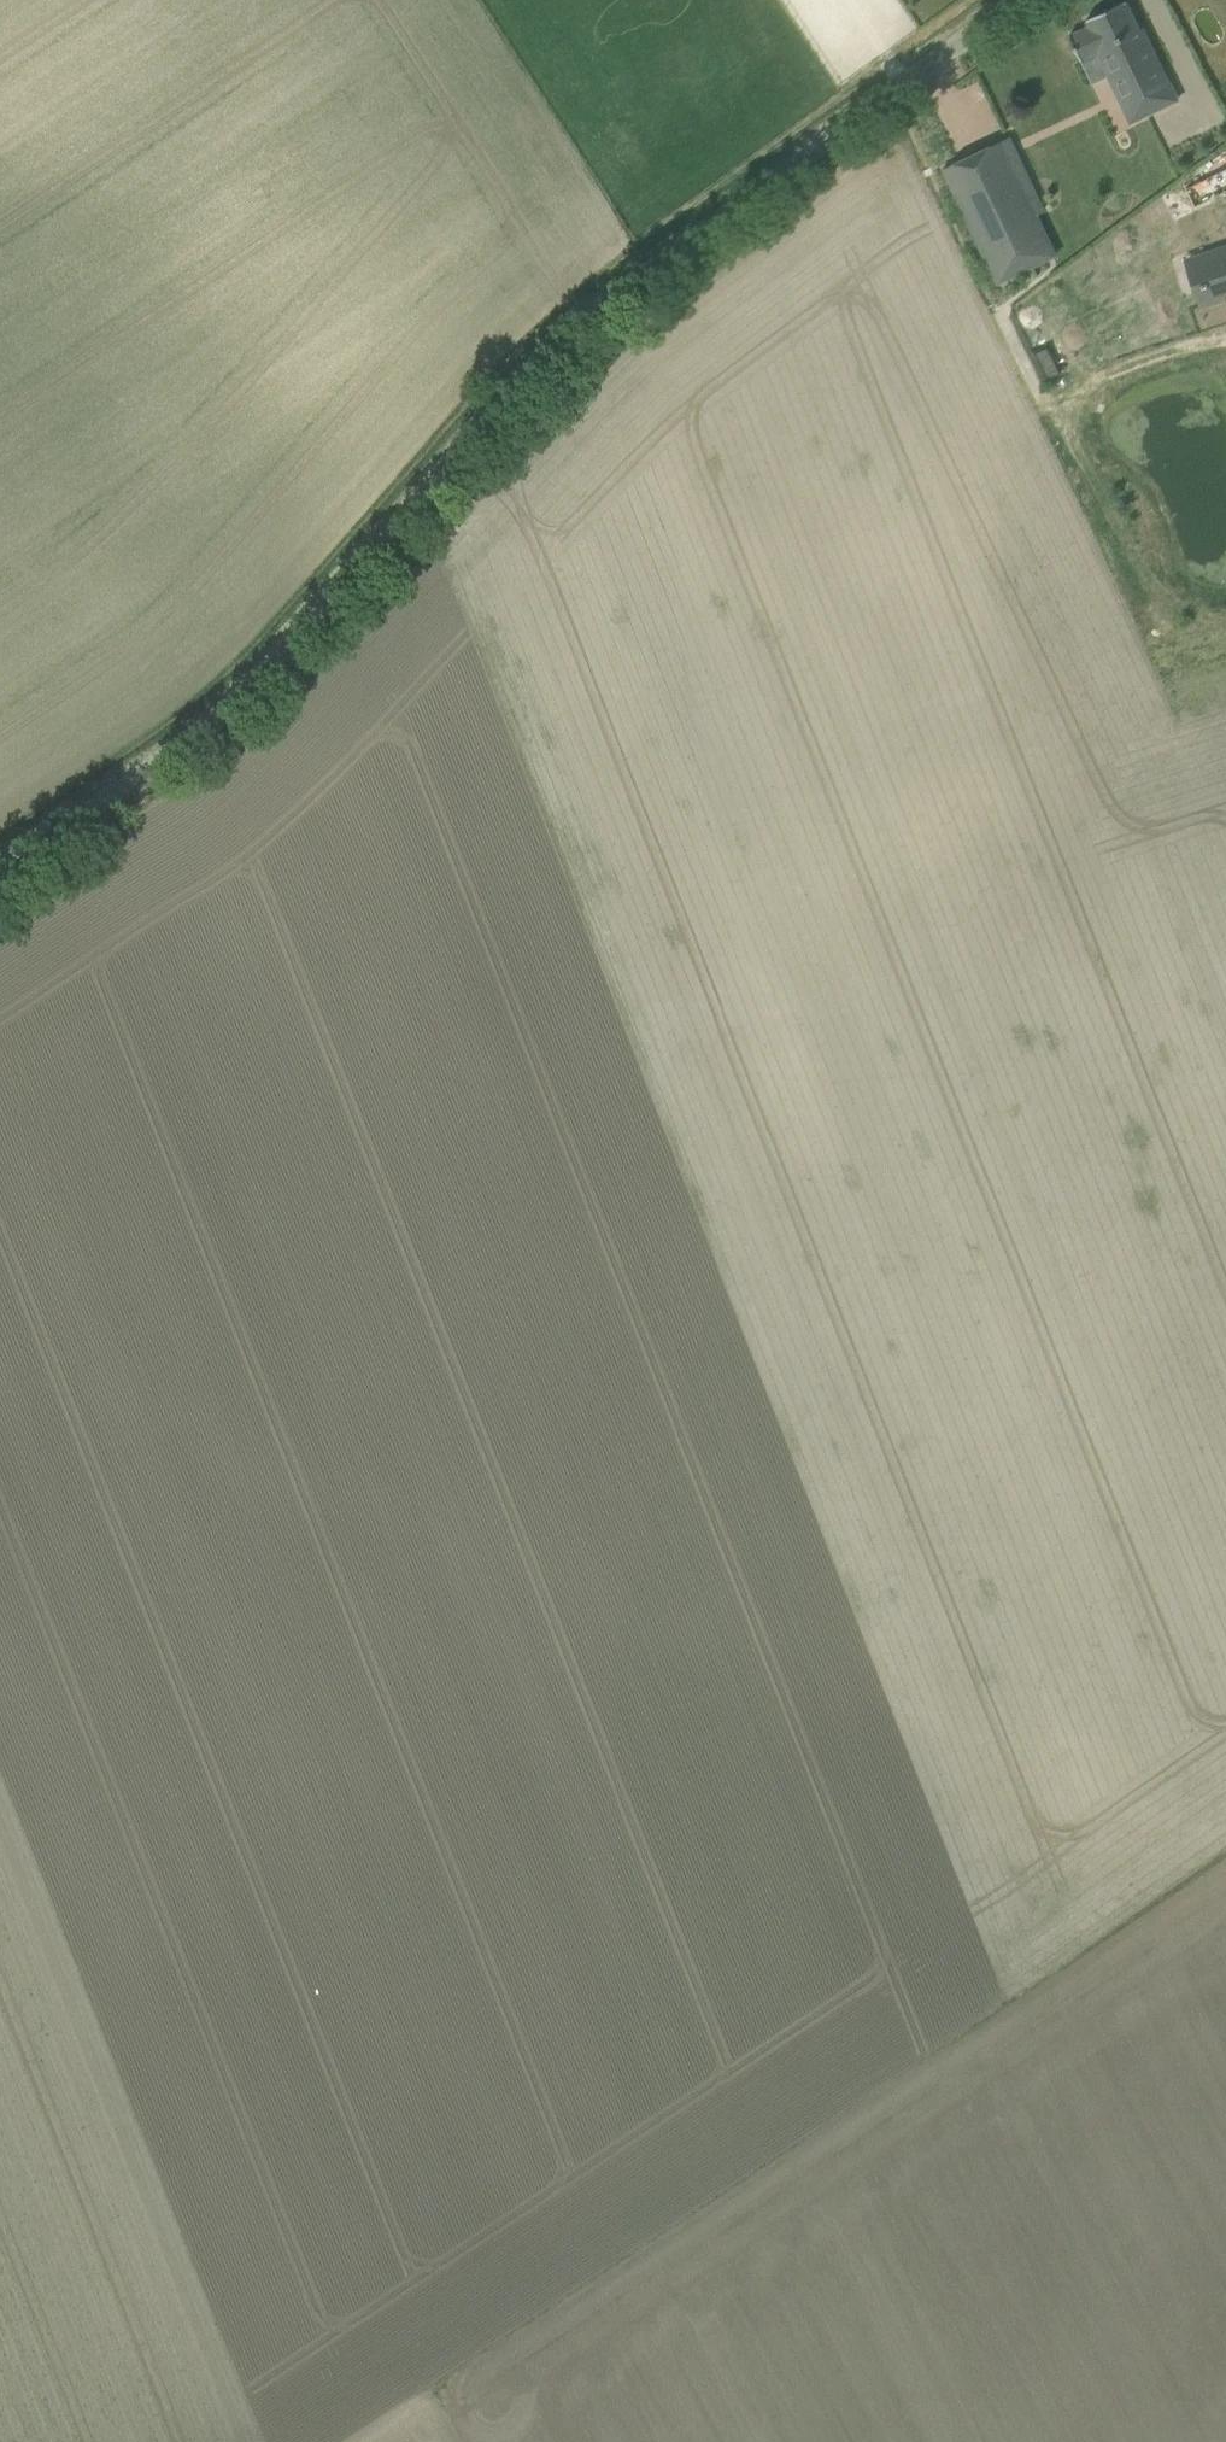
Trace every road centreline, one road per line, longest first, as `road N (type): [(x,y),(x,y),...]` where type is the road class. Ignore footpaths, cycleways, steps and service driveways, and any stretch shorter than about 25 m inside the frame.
road 1 (unclassified): [(0,871),(225,708),(605,312),(1024,0)]
road 2 (track): [(1225,343),(1157,353),(1104,374),(1076,390),(1067,409),(1072,424)]

